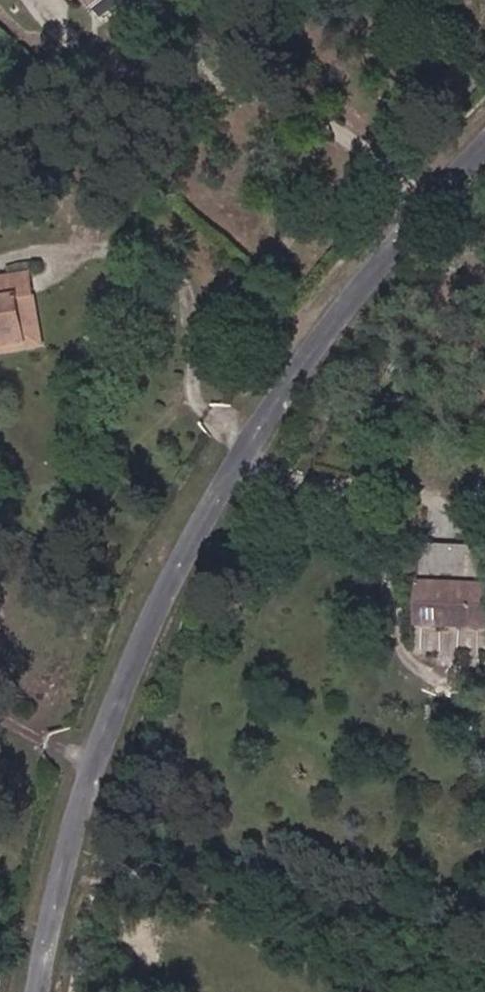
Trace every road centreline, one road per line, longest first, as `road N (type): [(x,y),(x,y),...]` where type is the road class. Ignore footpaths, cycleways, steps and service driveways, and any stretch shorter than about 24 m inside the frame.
road 1 (residential): [(39,991),(94,763),(168,576),(258,430),(382,264),(484,147)]

